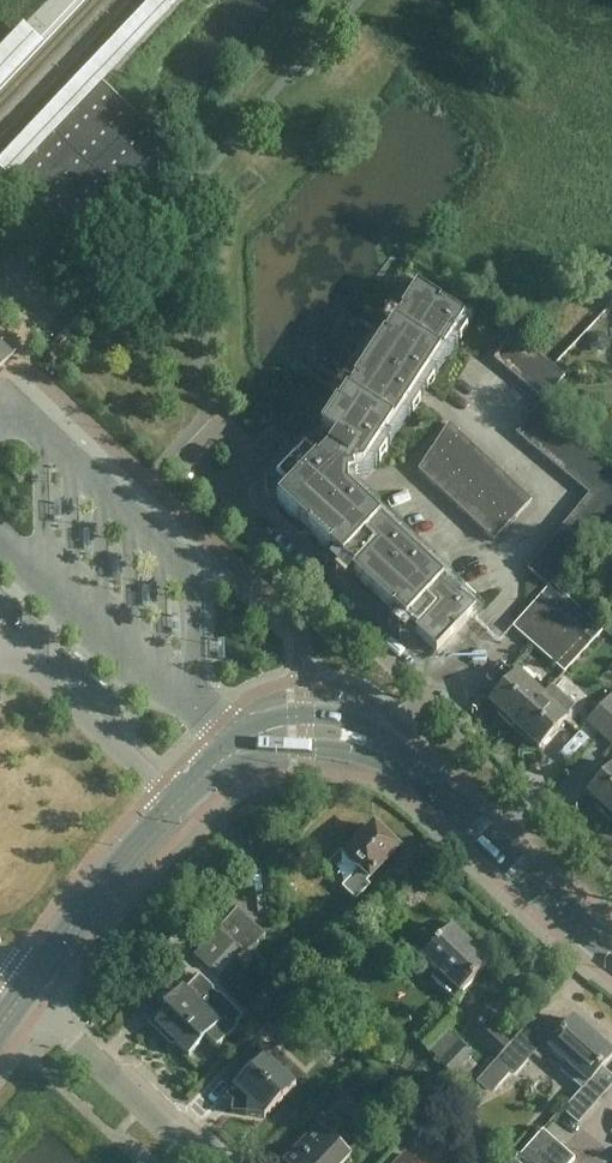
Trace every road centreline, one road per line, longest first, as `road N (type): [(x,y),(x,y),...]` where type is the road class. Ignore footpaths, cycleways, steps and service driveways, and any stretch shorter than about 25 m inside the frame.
road 1 (tertiary): [(20,994),(176,803),(231,752)]
road 2 (tertiary): [(611,954),(390,757)]
road 3 (residential): [(196,1162),(20,994)]
road 4 (tertiary): [(390,757),(361,728),(305,718),(248,734),(231,752)]
road 5 (tertiary): [(231,752),(318,747),(390,757)]

